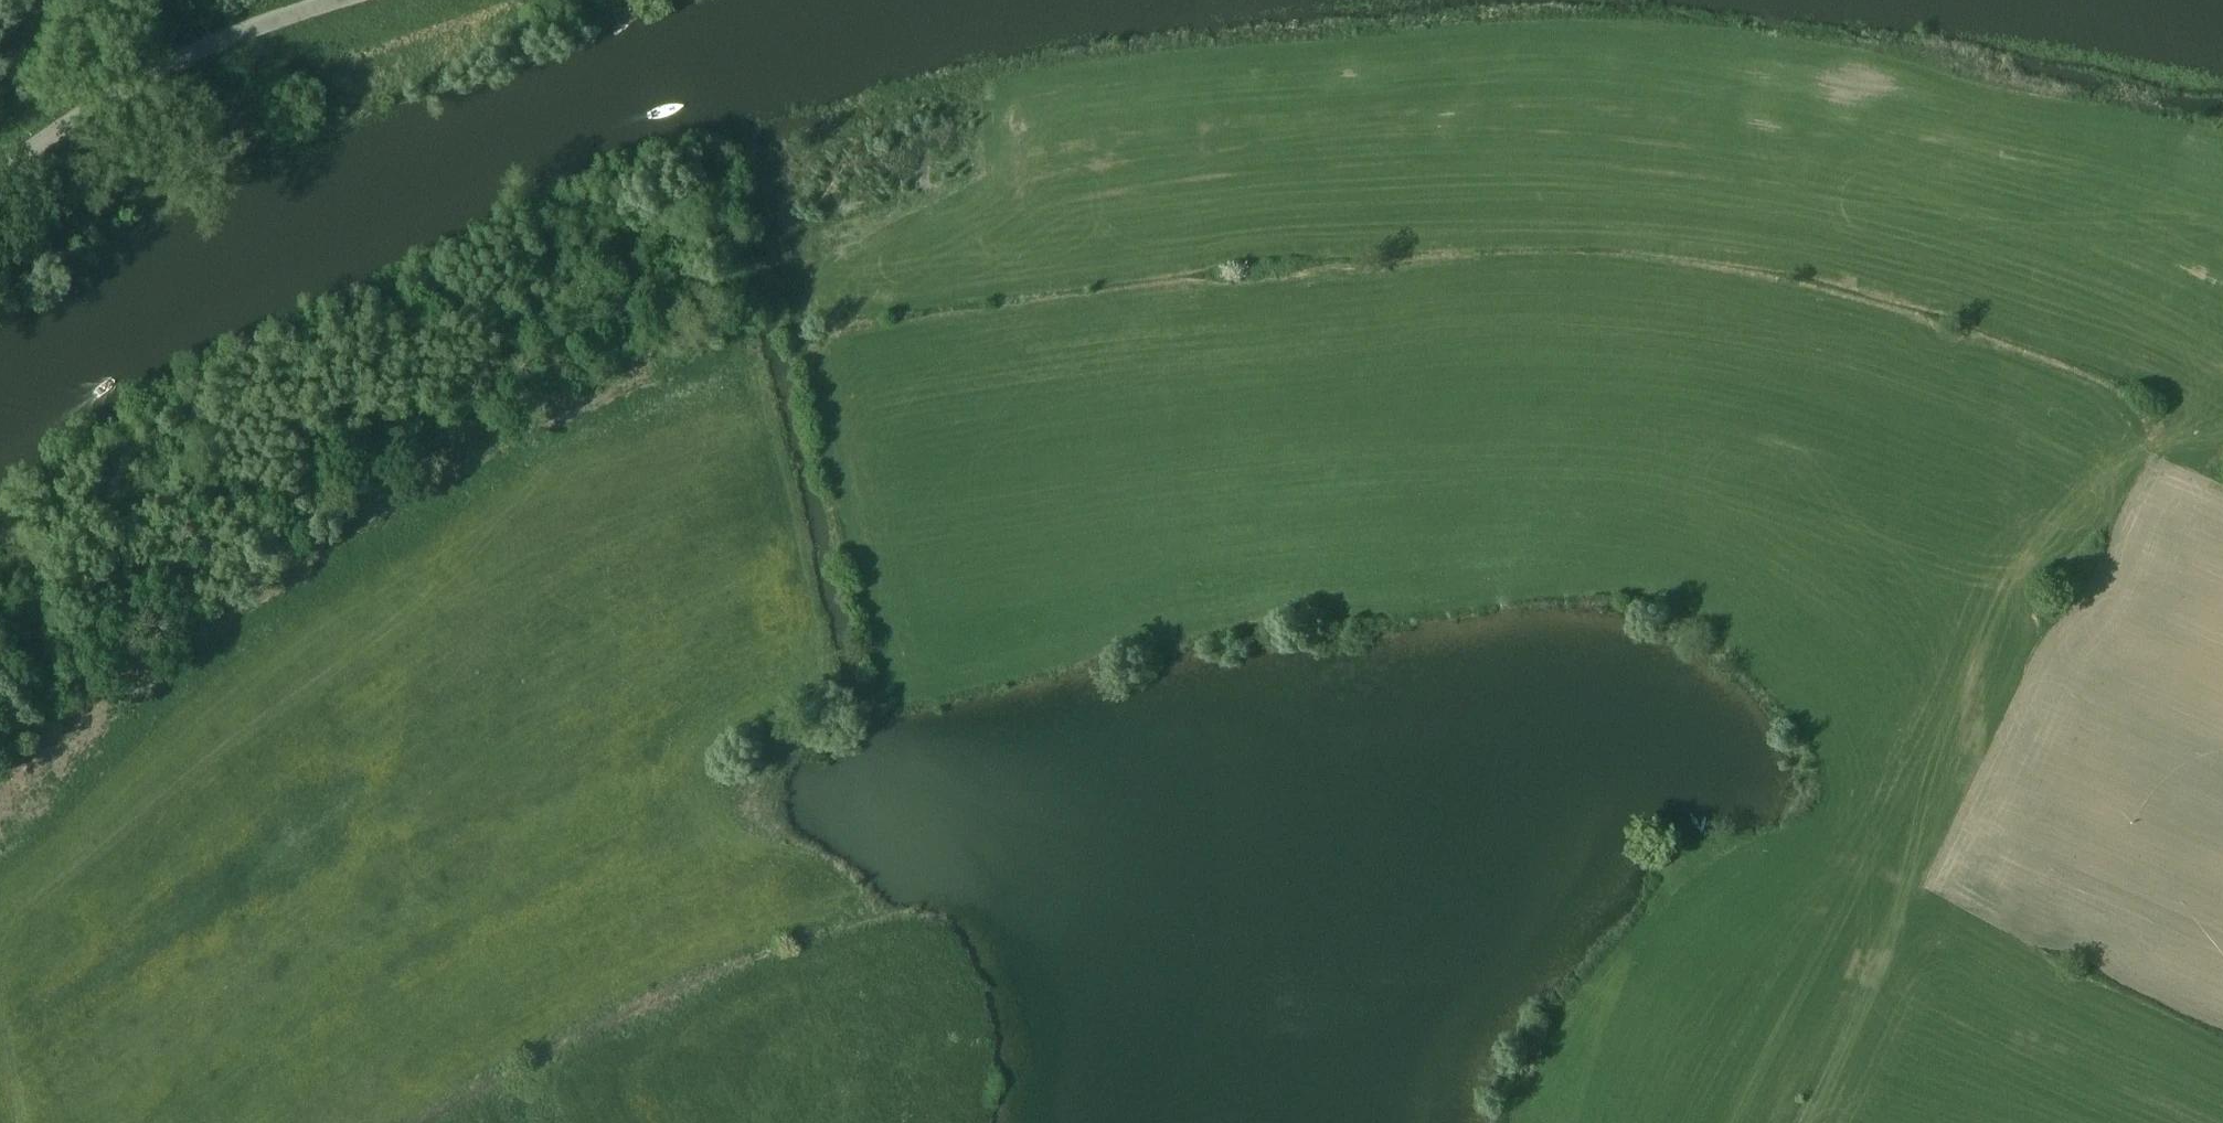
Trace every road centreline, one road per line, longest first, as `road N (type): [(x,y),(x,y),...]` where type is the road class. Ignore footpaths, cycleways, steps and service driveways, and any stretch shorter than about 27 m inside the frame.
road 1 (unclassified): [(0,171),(145,76),(344,0)]
road 2 (track): [(1794,1122),(1926,871)]

